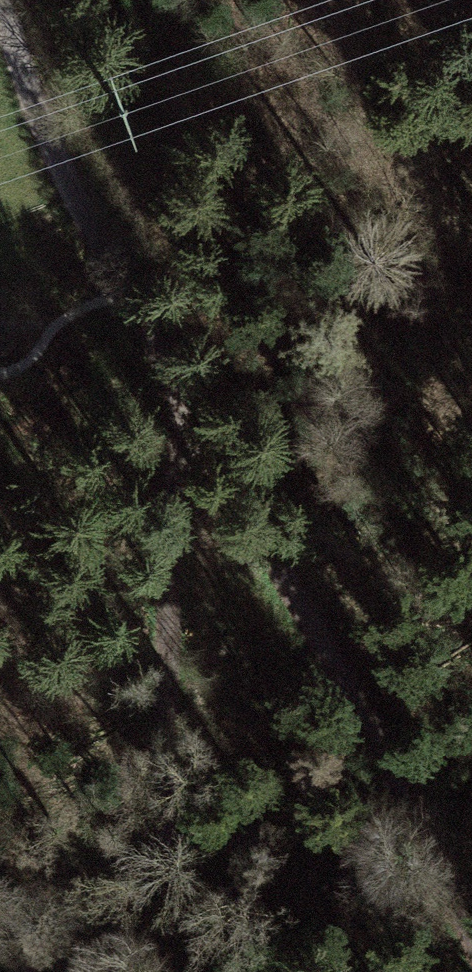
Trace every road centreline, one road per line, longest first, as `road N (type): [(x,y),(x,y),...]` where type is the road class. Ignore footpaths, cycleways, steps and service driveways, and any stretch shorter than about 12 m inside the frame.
road 1 (track): [(471,950),(158,316),(131,292),(73,167),(17,0)]
road 2 (track): [(158,316),(191,971)]

